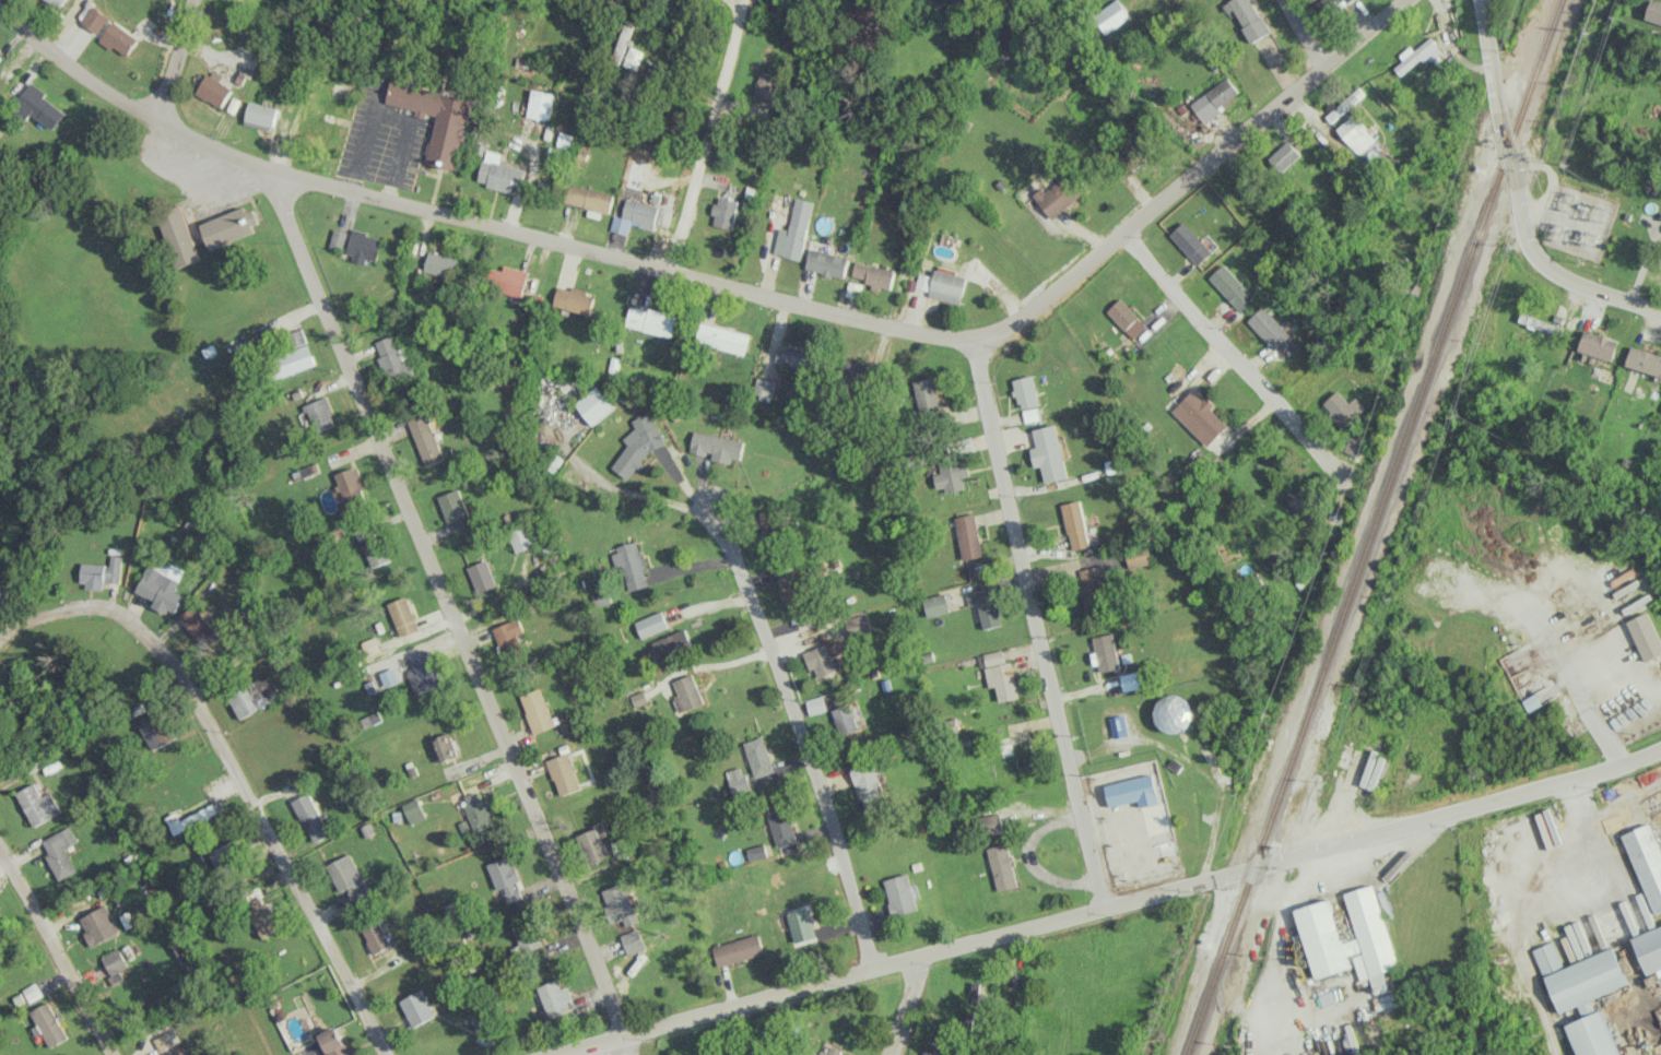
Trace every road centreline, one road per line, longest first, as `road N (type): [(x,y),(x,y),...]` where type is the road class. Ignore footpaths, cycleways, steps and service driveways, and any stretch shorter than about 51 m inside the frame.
road 1 (residential): [(275,171),(975,341),(1012,323),(1402,0)]
road 2 (residential): [(555,1054),(1571,781),(1660,748)]
road 3 (residential): [(626,1035),(284,214),(275,171)]
road 4 (residential): [(0,640),(43,615),(78,608),(115,612),(146,636),(192,697),(389,1054)]
road 5 (residential): [(1105,908),(975,341)]
road 6 (residential): [(870,970),(765,638),(731,549),(696,507)]
road 7 (residential): [(275,171),(160,123),(0,9)]
road 8 (residential): [(669,272),(740,0)]
road 9 (residential): [(1124,232),(1297,448)]
road 10 (residential): [(1660,313),(1545,265),(1523,229),(1508,150)]
road 11 (residential): [(110,1054),(0,847)]
road 12 (residential): [(1508,150),(1480,0)]
road 13 (residential): [(192,0),(160,123)]

